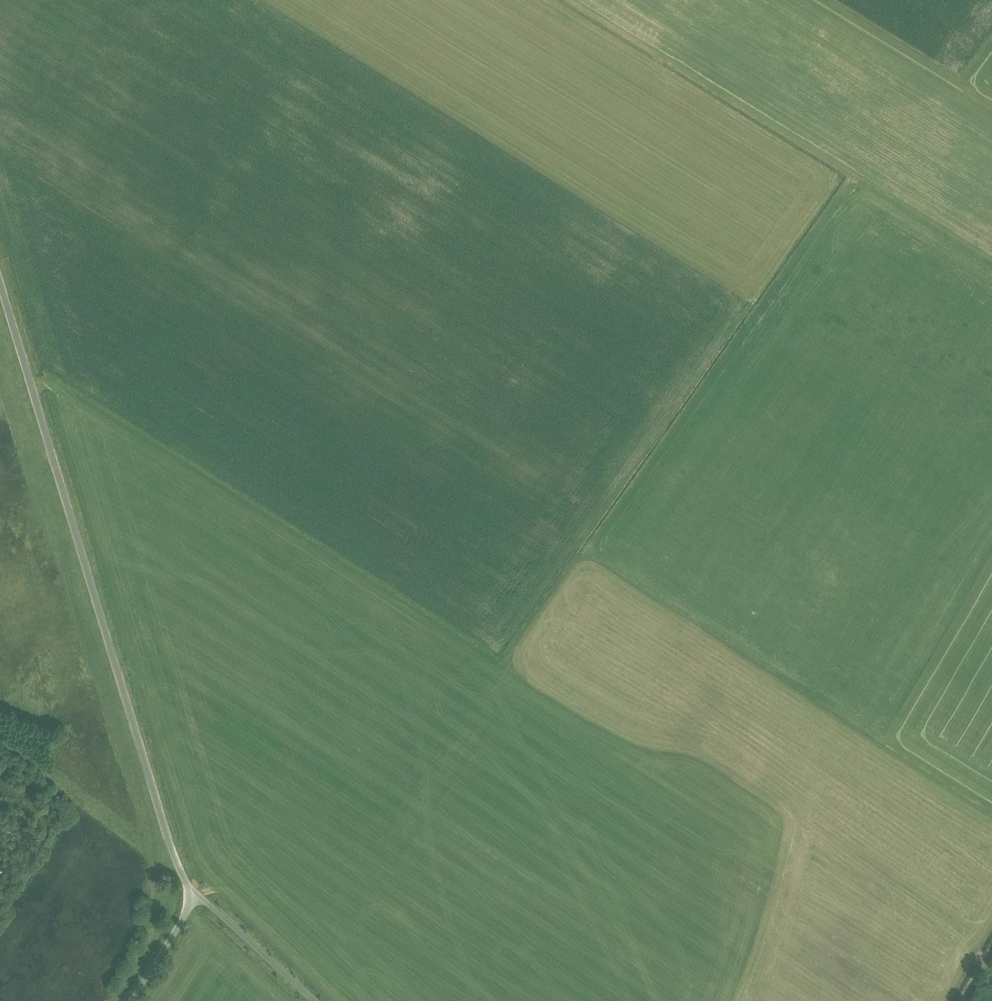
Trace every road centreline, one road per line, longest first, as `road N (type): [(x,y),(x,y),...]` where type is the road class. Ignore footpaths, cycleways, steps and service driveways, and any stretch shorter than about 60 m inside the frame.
road 1 (unclassified): [(130,1000),(194,896),(174,860),(0,285)]

